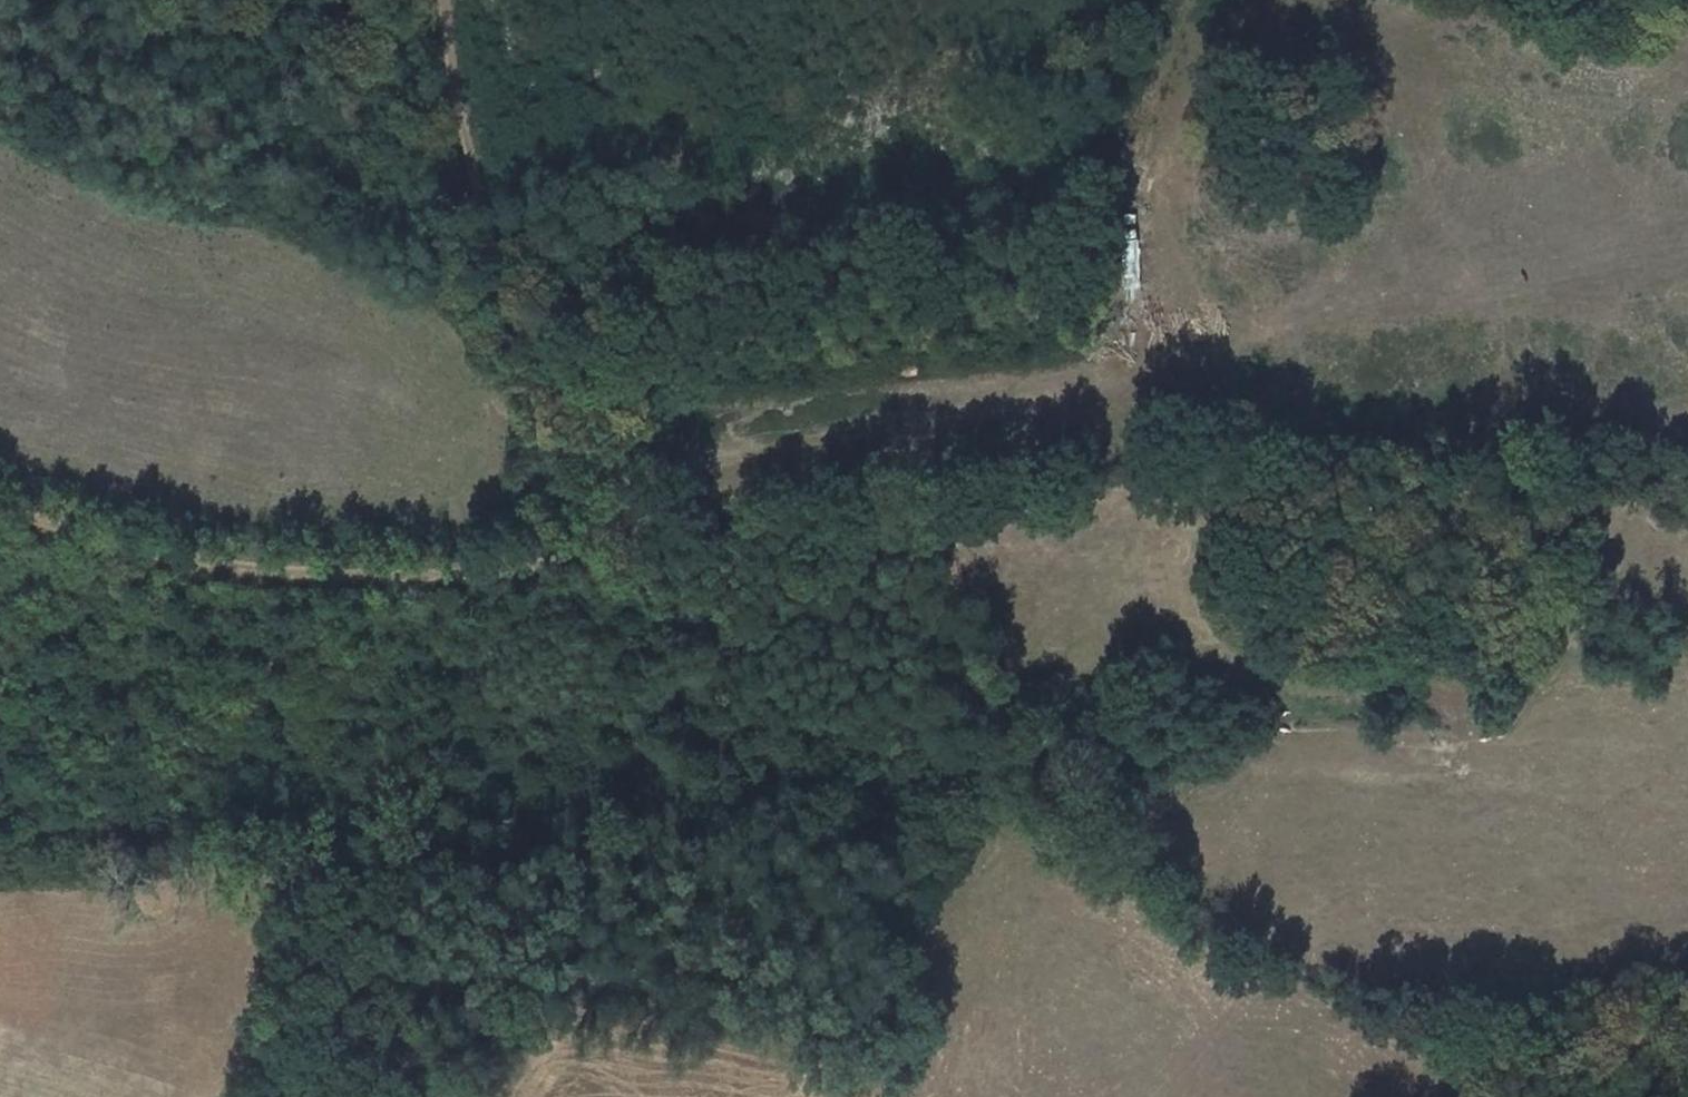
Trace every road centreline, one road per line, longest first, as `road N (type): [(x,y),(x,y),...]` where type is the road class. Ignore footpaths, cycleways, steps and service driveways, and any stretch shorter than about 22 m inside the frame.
road 1 (track): [(432,0),(455,241),(494,335),(561,410),(599,480),(602,517),(556,560),(420,574),(214,569),(0,510)]
road 2 (track): [(1523,1096),(1569,1066),(1647,1033),(1687,1032)]

